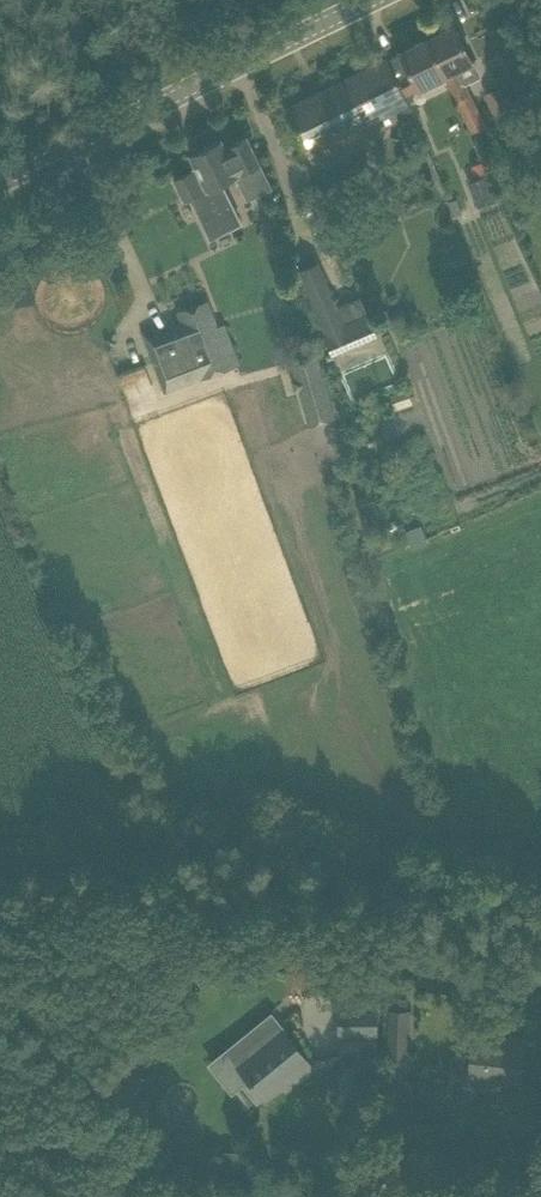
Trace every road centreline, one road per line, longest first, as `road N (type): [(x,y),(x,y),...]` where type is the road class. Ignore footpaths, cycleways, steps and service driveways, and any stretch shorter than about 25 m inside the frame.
road 1 (unclassified): [(0,178),(363,0)]
road 2 (residential): [(540,1184),(441,1169),(421,1196)]

